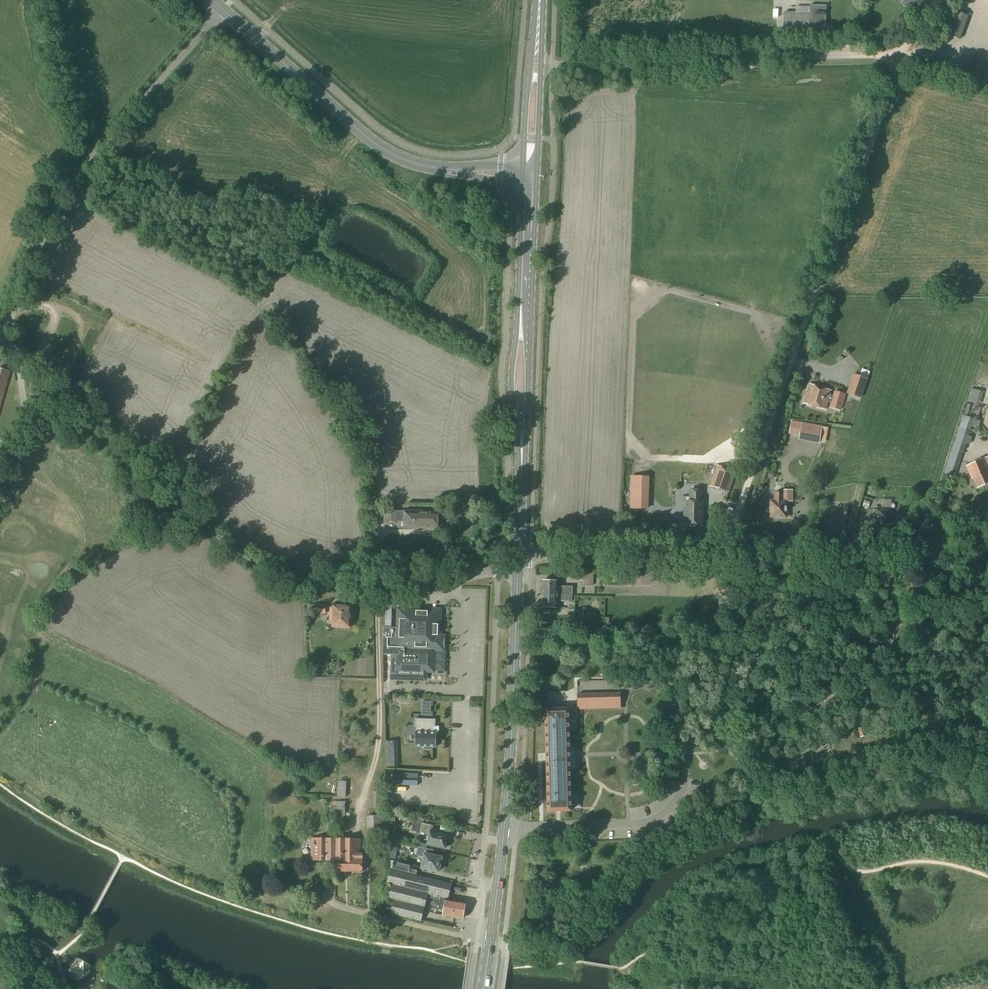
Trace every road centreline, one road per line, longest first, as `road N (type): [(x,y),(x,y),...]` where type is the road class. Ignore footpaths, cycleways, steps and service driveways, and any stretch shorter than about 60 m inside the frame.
road 1 (track): [(730,553),(732,523),(901,55),(935,0)]
road 2 (unclassified): [(517,554),(888,556),(928,551),(987,524)]
road 3 (track): [(0,344),(127,443),(241,556),(300,580),(344,586)]
road 4 (secondary): [(483,988),(506,802),(515,575)]
road 5 (unclassified): [(0,339),(85,166),(224,11)]
road 6 (secondary): [(517,554),(529,176)]
road 7 (unclassified): [(901,55),(535,65)]
road 8 (secondary): [(529,176),(404,161),(224,11)]
road 9 (track): [(915,553),(859,721),(900,716),(930,755),(987,772)]
road 10 (unclassified): [(344,586),(515,575)]

